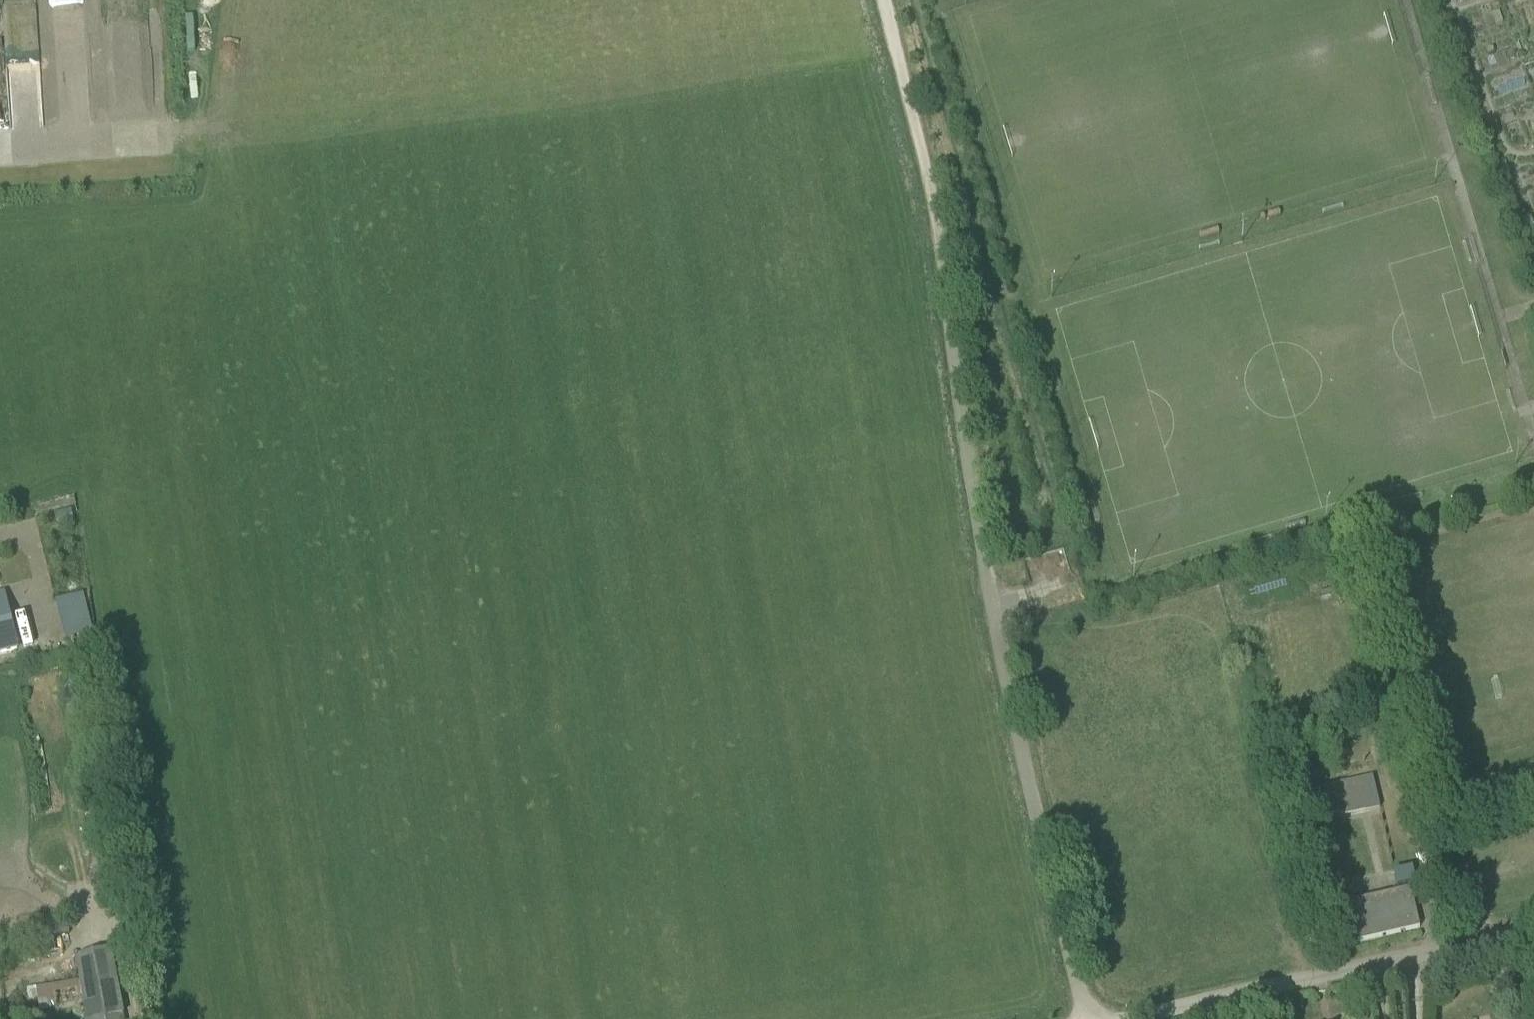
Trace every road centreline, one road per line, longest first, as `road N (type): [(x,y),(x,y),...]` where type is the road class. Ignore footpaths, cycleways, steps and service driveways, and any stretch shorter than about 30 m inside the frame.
road 1 (unclassified): [(1092,1018),(1046,861),(997,634),(935,229)]
road 2 (residential): [(1133,1018),(1533,926)]
road 3 (track): [(935,229),(877,0)]

